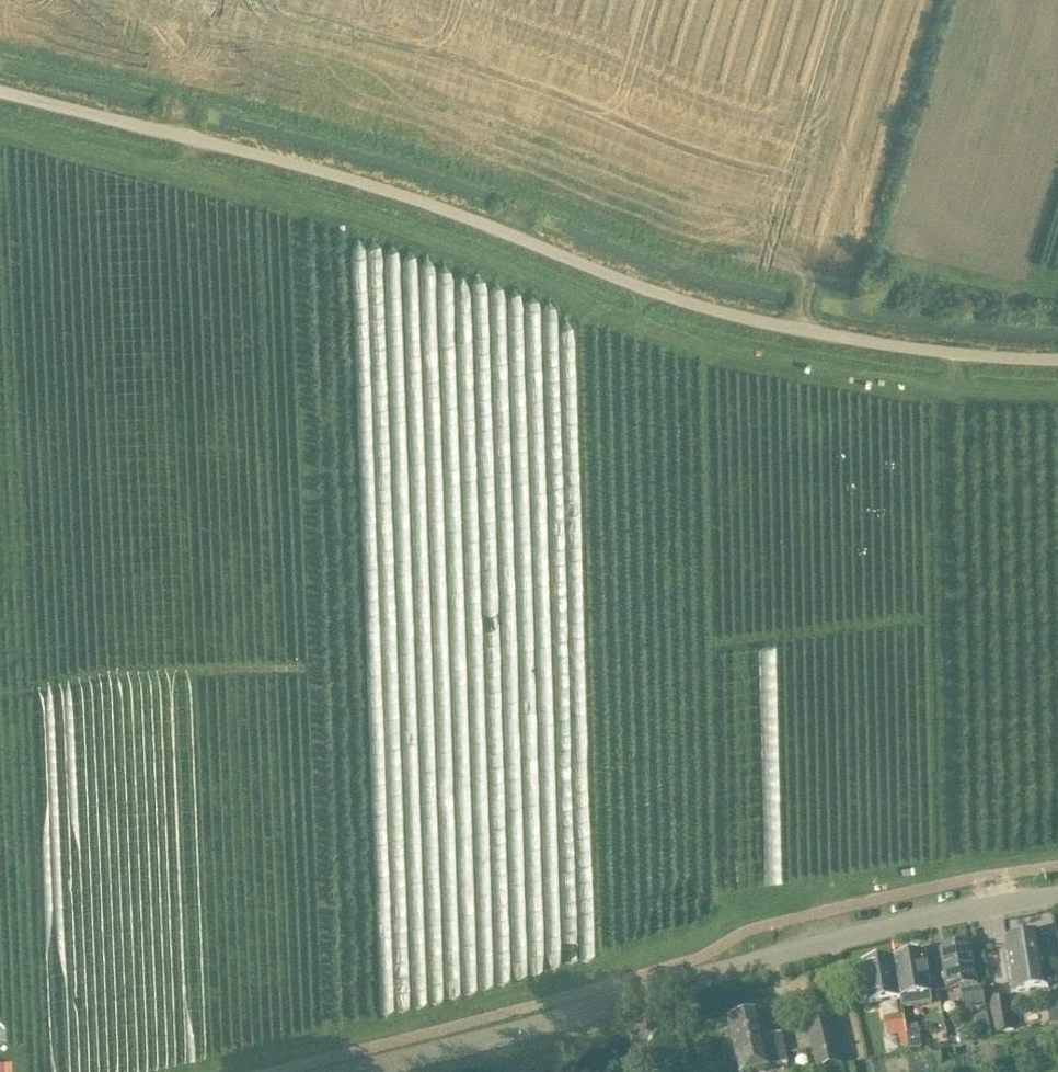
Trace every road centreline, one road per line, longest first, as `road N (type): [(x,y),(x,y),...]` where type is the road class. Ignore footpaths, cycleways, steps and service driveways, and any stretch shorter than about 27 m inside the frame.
road 1 (unclassified): [(1057,358),(884,344),(672,298),(344,178),(0,88)]
road 2 (unclassified): [(355,1071),(800,949),(1057,894)]

